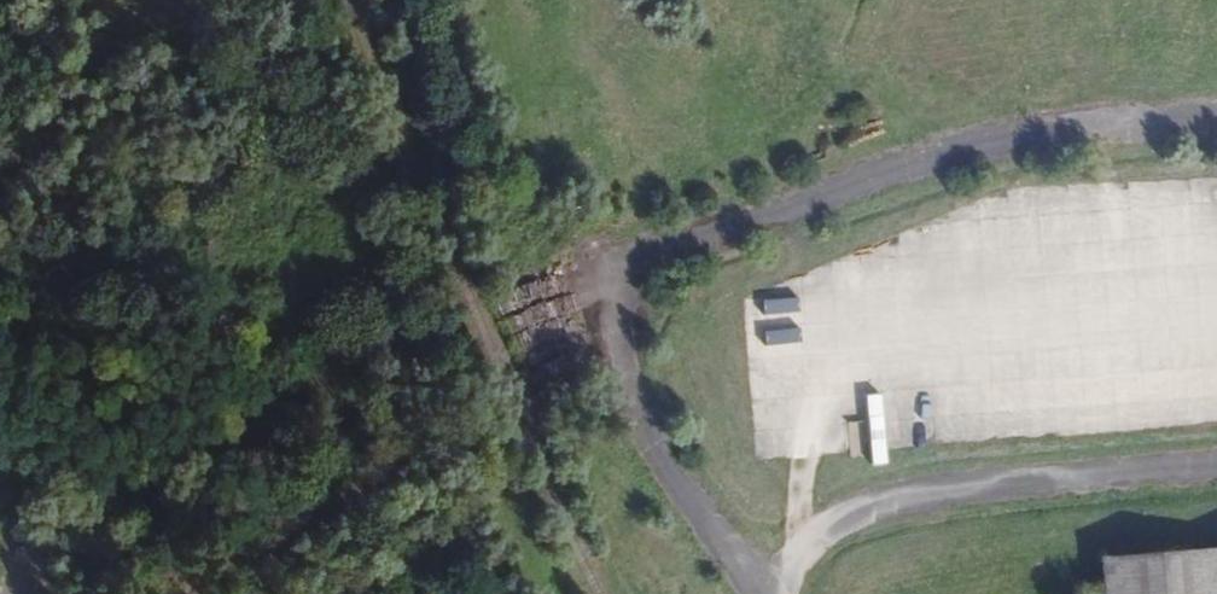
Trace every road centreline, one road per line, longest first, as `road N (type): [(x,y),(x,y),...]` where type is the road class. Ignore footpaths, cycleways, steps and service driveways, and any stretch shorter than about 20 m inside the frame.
road 1 (track): [(16,593),(40,539),(125,473),(472,316)]
road 2 (track): [(201,593),(227,561),(509,406),(621,295)]

